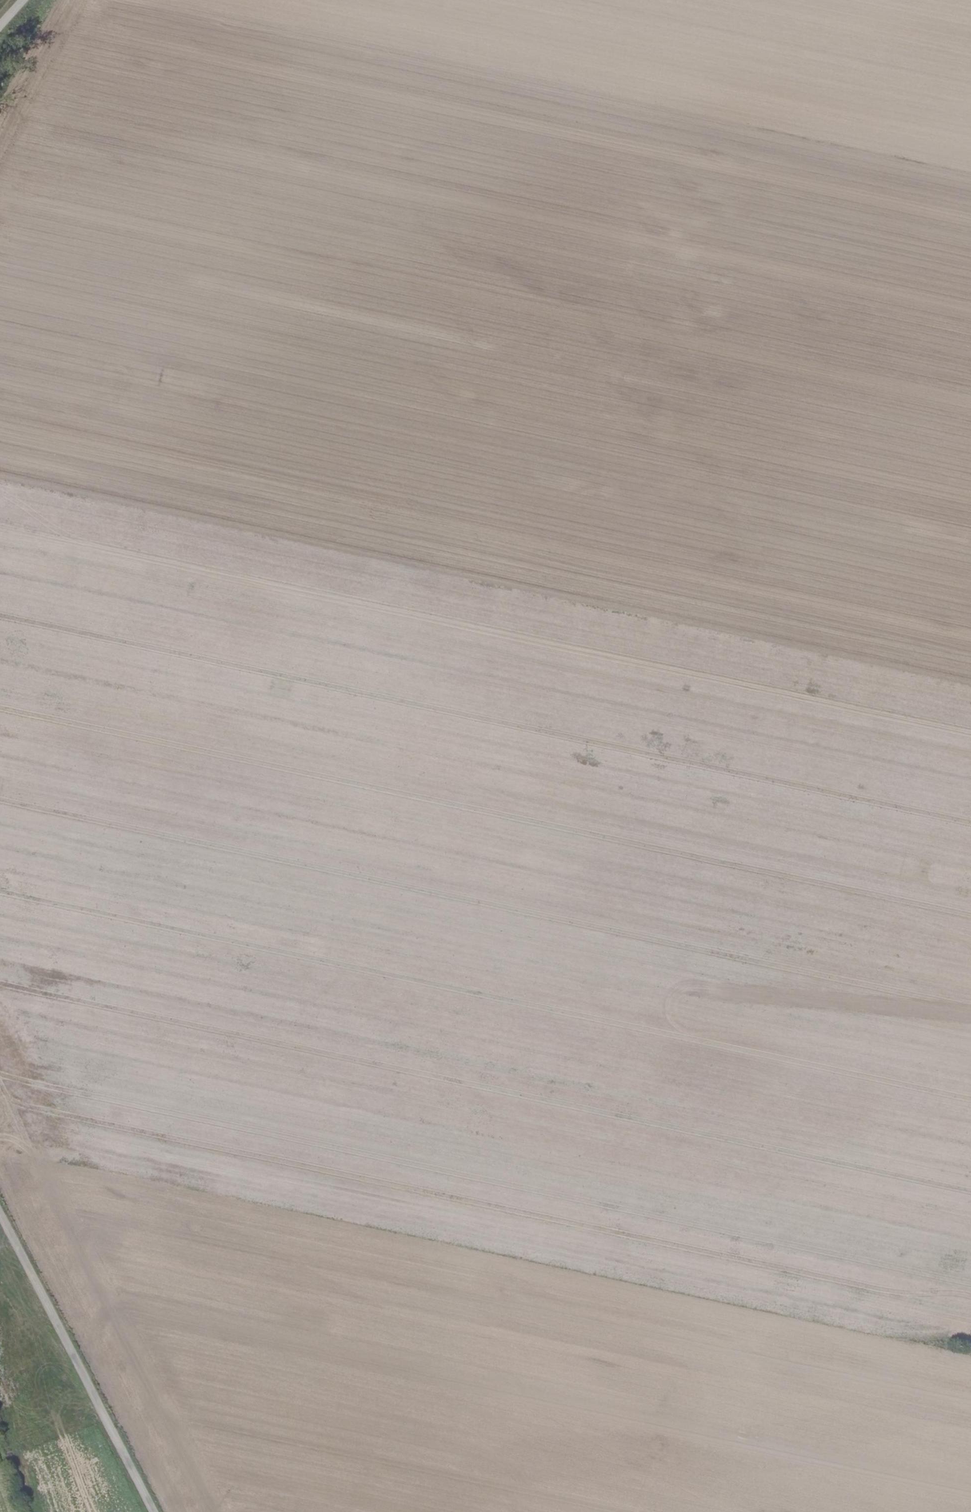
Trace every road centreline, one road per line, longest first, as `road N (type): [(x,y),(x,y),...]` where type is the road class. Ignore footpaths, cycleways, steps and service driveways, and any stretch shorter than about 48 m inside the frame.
road 1 (track): [(155,1511),(0,1213)]

